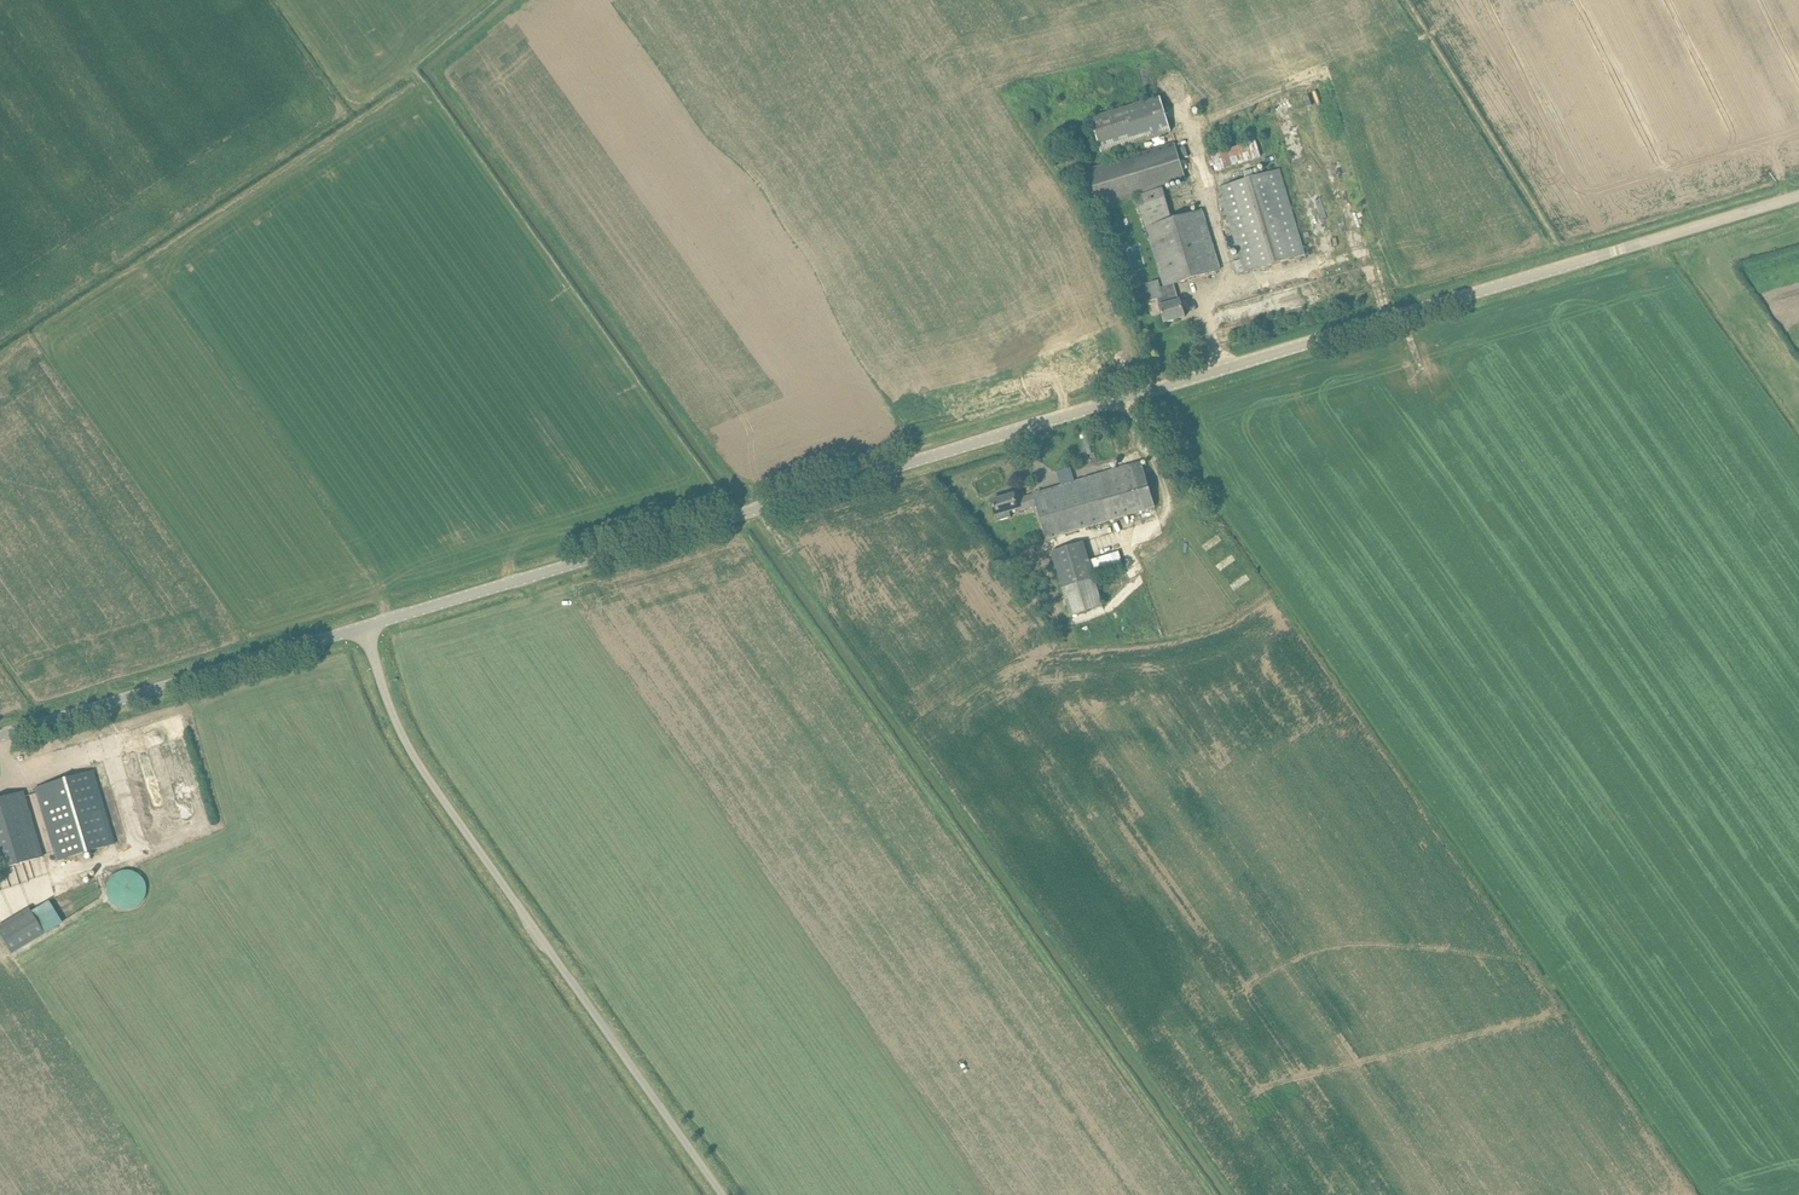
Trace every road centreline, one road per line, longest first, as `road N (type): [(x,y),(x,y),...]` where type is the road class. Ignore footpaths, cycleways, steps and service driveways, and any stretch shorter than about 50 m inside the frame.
road 1 (unclassified): [(366,628),(1798,197)]
road 2 (unclassified): [(722,1194),(413,754),(366,628)]
road 3 (unclassified): [(0,734),(366,628)]

